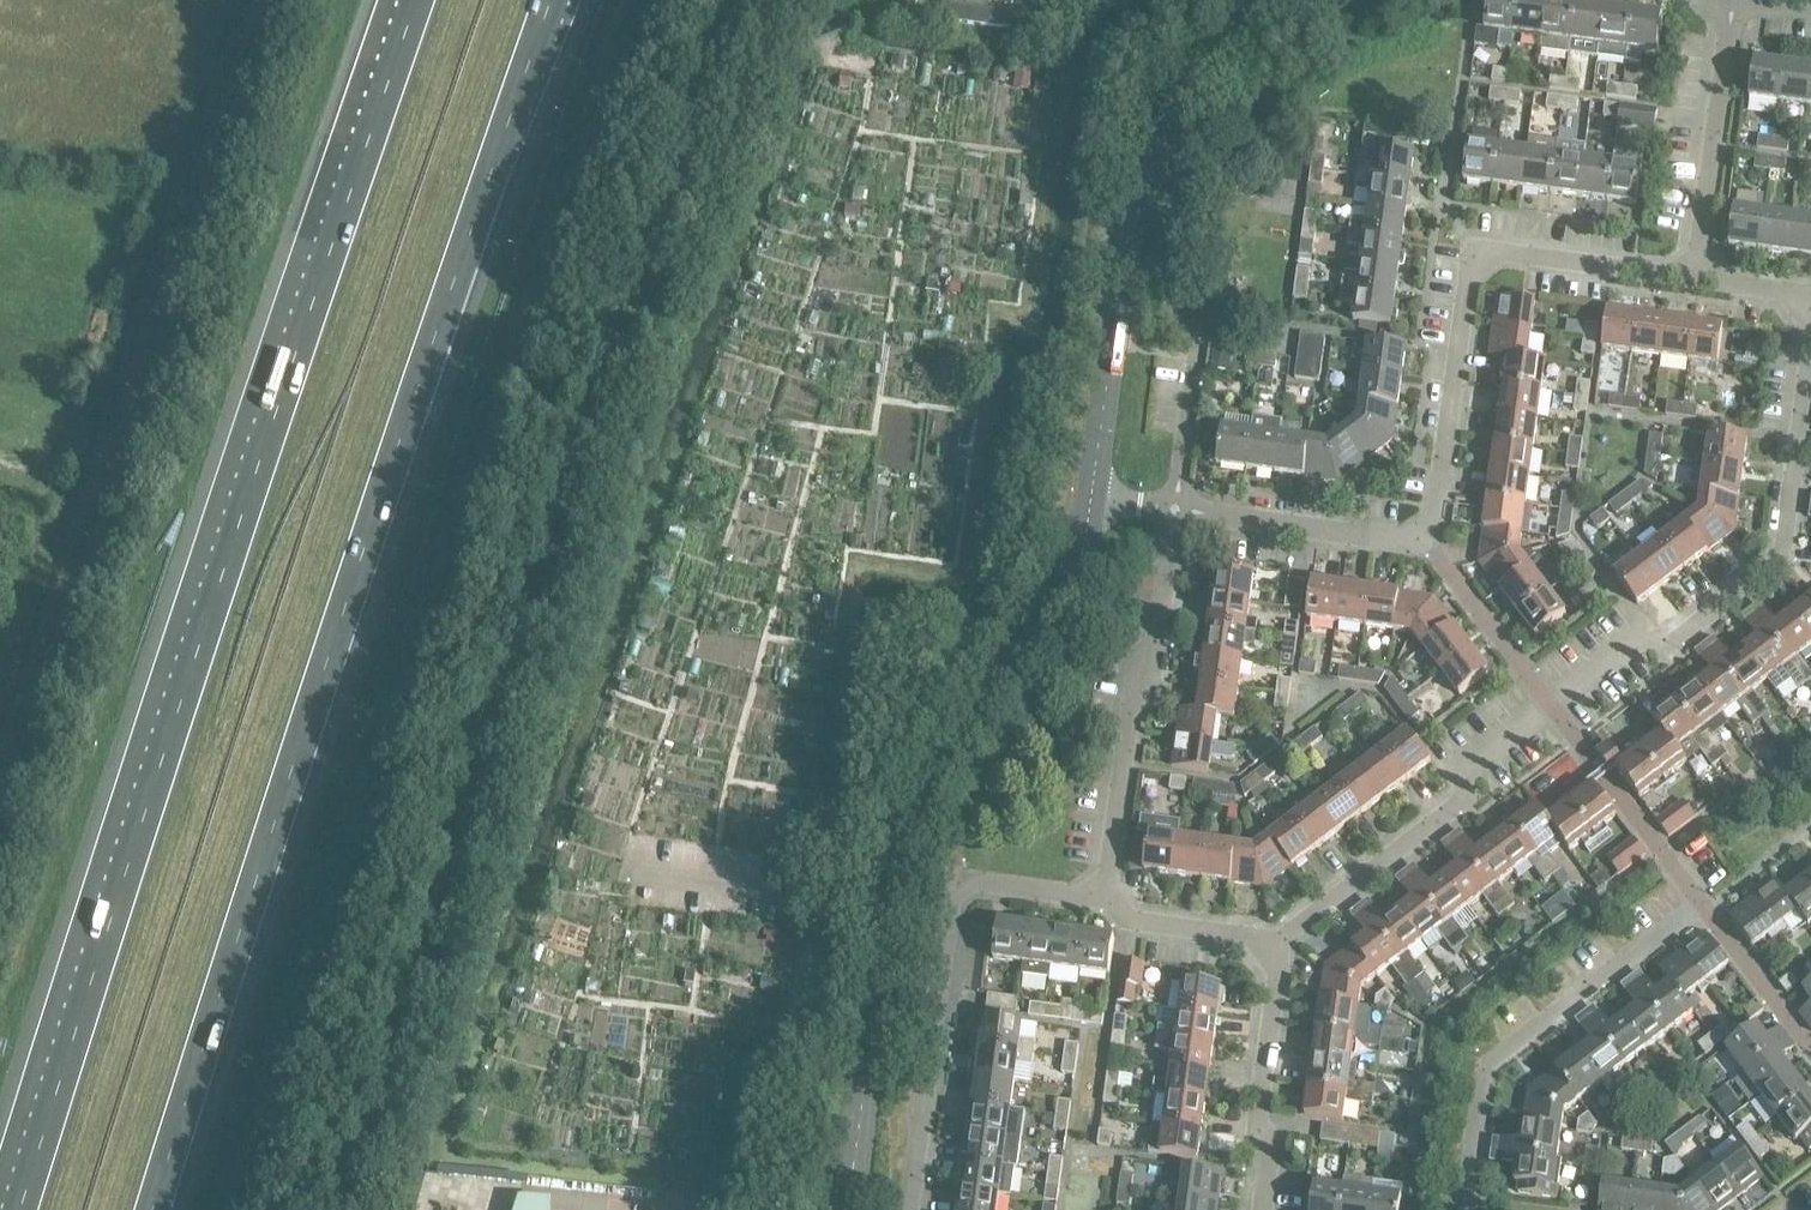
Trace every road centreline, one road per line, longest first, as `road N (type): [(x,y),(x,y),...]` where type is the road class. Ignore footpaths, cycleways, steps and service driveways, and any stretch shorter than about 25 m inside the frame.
road 1 (motorway): [(418,0),(197,651),(20,1209)]
road 2 (motorway): [(154,1209),(551,0)]
road 3 (track): [(0,762),(257,0)]
road 4 (tertiary): [(848,1209),(896,839),(922,788),(1064,602),(1095,495)]
road 5 (tertiary): [(1095,495),(1126,236),(1153,156),(1195,87),(1262,6)]
road 6 (residential): [(1550,703),(1627,648),(1669,641),(1781,554),(1810,317)]
road 7 (residential): [(1699,278),(1503,252),(1469,274),(1435,512),(1422,533)]
road 8 (residential): [(908,1209),(958,877),(1106,897)]
road 9 (residential): [(1465,1209),(1486,1063),(1701,901)]
road 10 (residential): [(1106,897),(1129,711),(1158,626),(1174,509)]
road 11 (residential): [(1279,942),(1456,803),(1471,761),(1550,703)]
road 12 (residential): [(1699,278),(1736,0)]
road 13 (residential): [(1264,1209),(1270,1171),(1259,1139),(1279,942)]
road 14 (residential): [(1422,533),(1397,539),(1174,509)]
road 15 (residential): [(1701,901),(1550,703)]
road 16 (residential): [(1550,703),(1422,533)]
road 17 (residential): [(1810,1049),(1701,901)]
road 18 (residential): [(1279,942),(1137,920),(1106,897)]
road 19 (residential): [(1174,509),(1195,354)]

